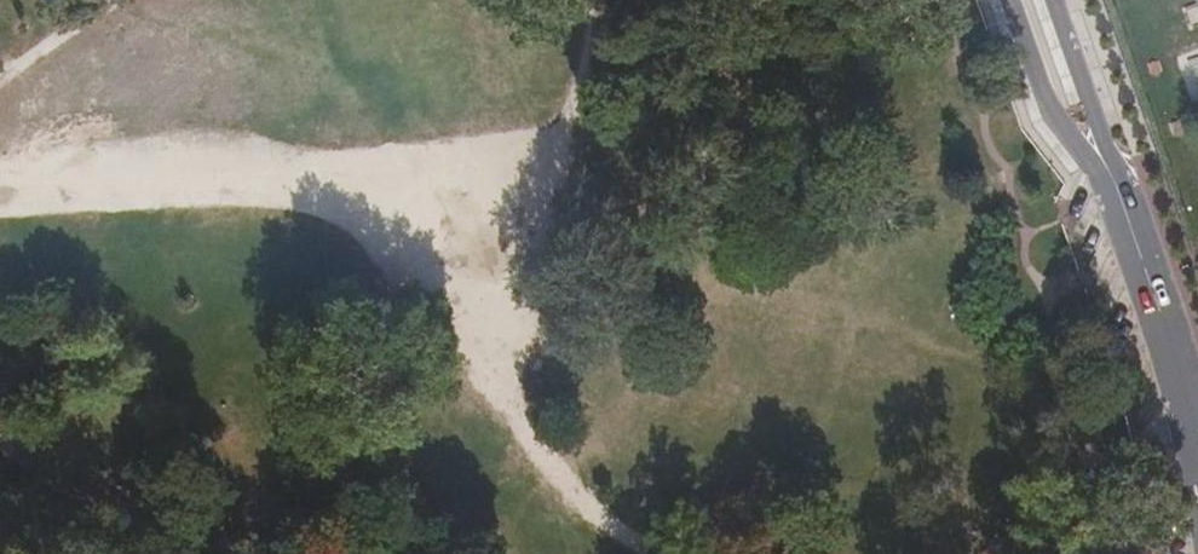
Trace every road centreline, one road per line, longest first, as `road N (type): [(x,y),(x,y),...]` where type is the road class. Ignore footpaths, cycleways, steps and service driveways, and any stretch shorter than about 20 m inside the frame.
road 1 (residential): [(1197,434),(1168,318),(1111,173),(1072,109),(1033,0)]

